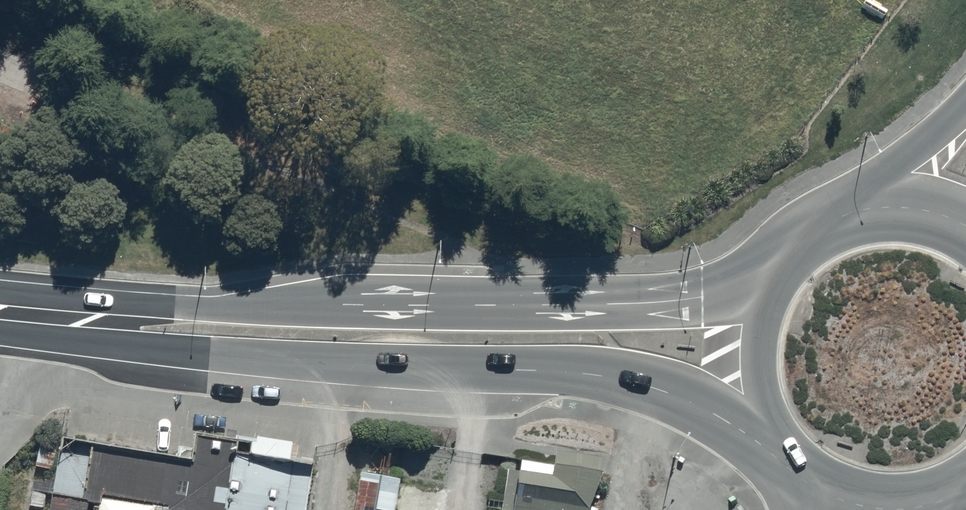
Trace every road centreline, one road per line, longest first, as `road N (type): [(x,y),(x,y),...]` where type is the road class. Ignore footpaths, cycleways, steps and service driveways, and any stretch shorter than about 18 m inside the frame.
road 1 (trunk): [(765,442),(702,407),(615,377),(156,348),(70,320)]
road 2 (trunk): [(70,320),(160,305),(650,304),(755,284)]
road 3 (trunk): [(965,486),(926,503),(880,506),(836,497),(796,475)]
road 4 (trunk): [(765,442),(738,364),(755,284)]
road 5 (secondary): [(846,209),(965,103)]
road 6 (trunk): [(846,209),(888,203),(965,223)]
road 7 (trunk): [(755,284),(779,251),(846,209)]

